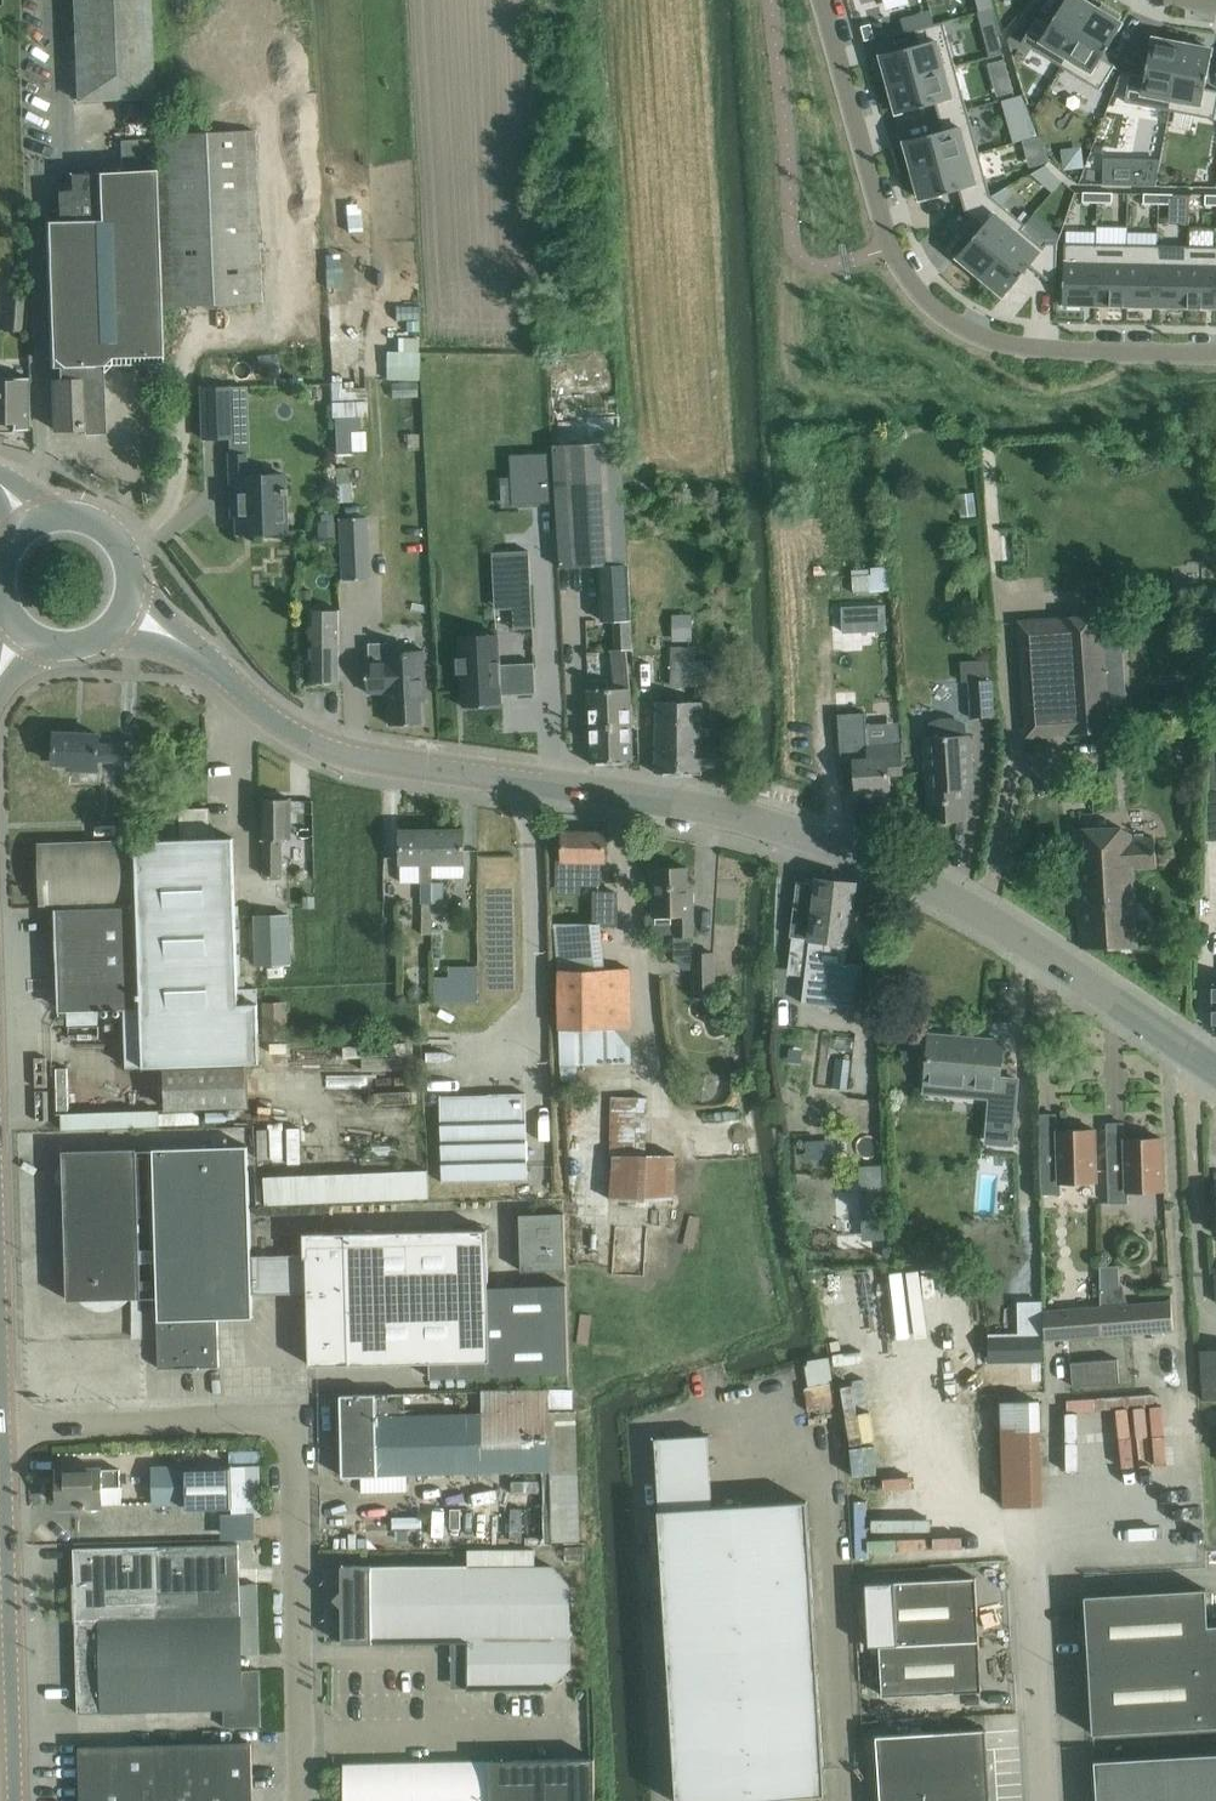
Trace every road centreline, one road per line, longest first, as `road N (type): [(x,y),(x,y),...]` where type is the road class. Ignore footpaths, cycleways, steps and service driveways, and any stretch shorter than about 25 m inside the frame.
road 1 (tertiary): [(1215,1071),(969,907),(878,862),(706,809),(327,748),(276,720),(195,651),(128,610)]
road 2 (unclassified): [(304,1800),(290,1438),(255,1420),(3,1426)]
road 3 (residential): [(1215,354),(1027,351),(981,339),(928,304),(887,243),(820,0)]
road 4 (tertiary): [(15,1800),(3,1426)]
road 5 (unclassified): [(1044,1800),(1032,1567)]
road 6 (tertiary): [(128,610),(133,575),(115,535),(75,515),(31,524)]
road 7 (tertiary): [(22,634),(76,649),(103,639),(128,610)]

